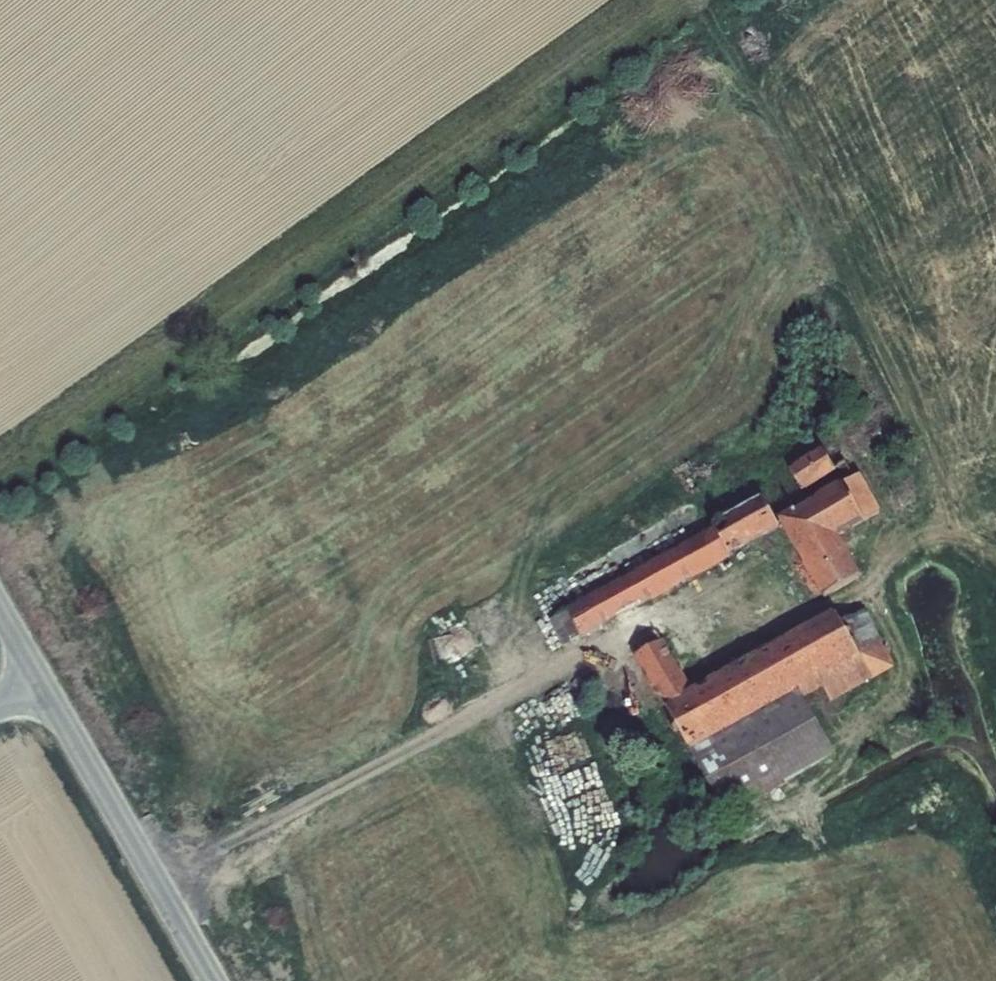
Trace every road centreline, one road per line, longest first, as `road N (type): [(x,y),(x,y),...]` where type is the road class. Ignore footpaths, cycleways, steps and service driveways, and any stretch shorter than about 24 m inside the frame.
road 1 (track): [(155,885),(648,612),(727,584),(779,611),(806,615),(839,604),(925,543),(972,544),(995,555)]
road 2 (track): [(705,13),(942,474),(949,505),(925,543)]
road 3 (tertiary): [(211,980),(41,683)]

